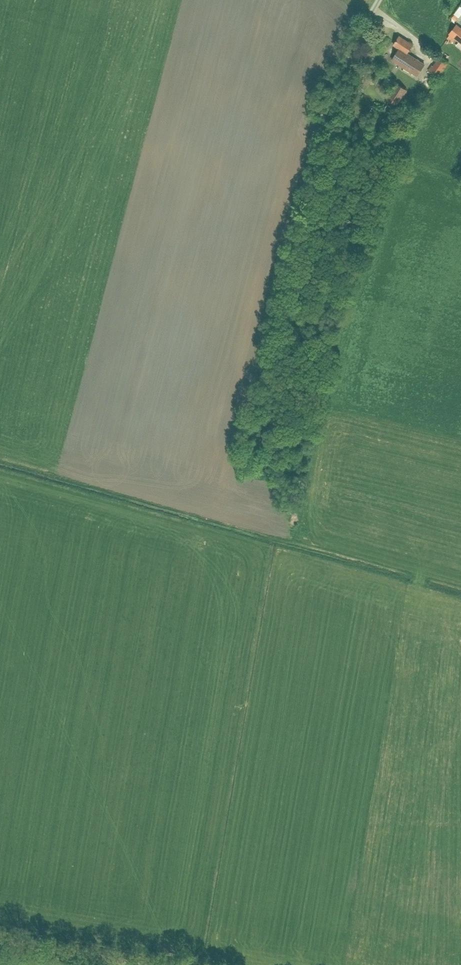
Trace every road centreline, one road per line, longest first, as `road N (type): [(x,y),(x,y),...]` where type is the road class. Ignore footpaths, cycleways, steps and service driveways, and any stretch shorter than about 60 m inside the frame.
road 1 (track): [(146,964),(0,938)]

